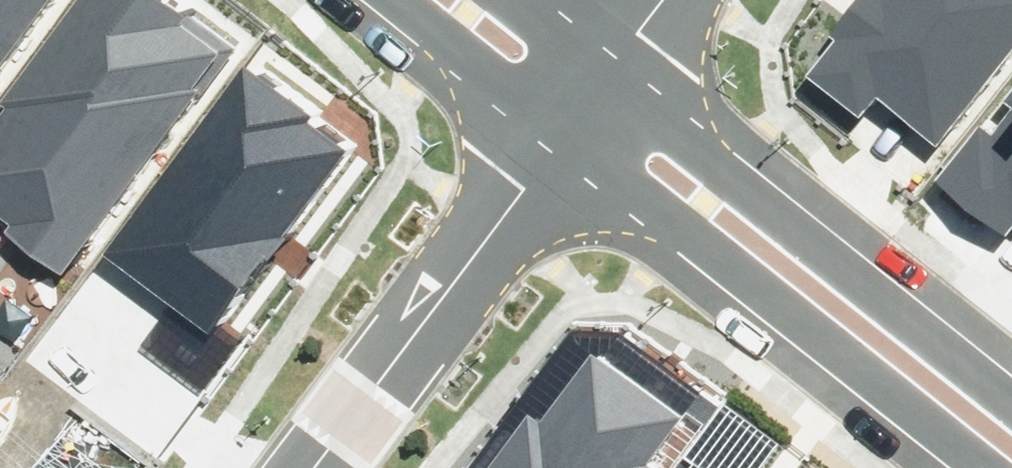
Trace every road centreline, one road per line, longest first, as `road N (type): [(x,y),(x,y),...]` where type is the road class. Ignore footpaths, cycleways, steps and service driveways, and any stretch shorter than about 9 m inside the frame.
road 1 (residential): [(616,64),(1011,388)]
road 2 (residential): [(945,467),(551,147)]
road 3 (residential): [(314,467),(551,147)]
road 4 (residential): [(551,147),(374,0)]

